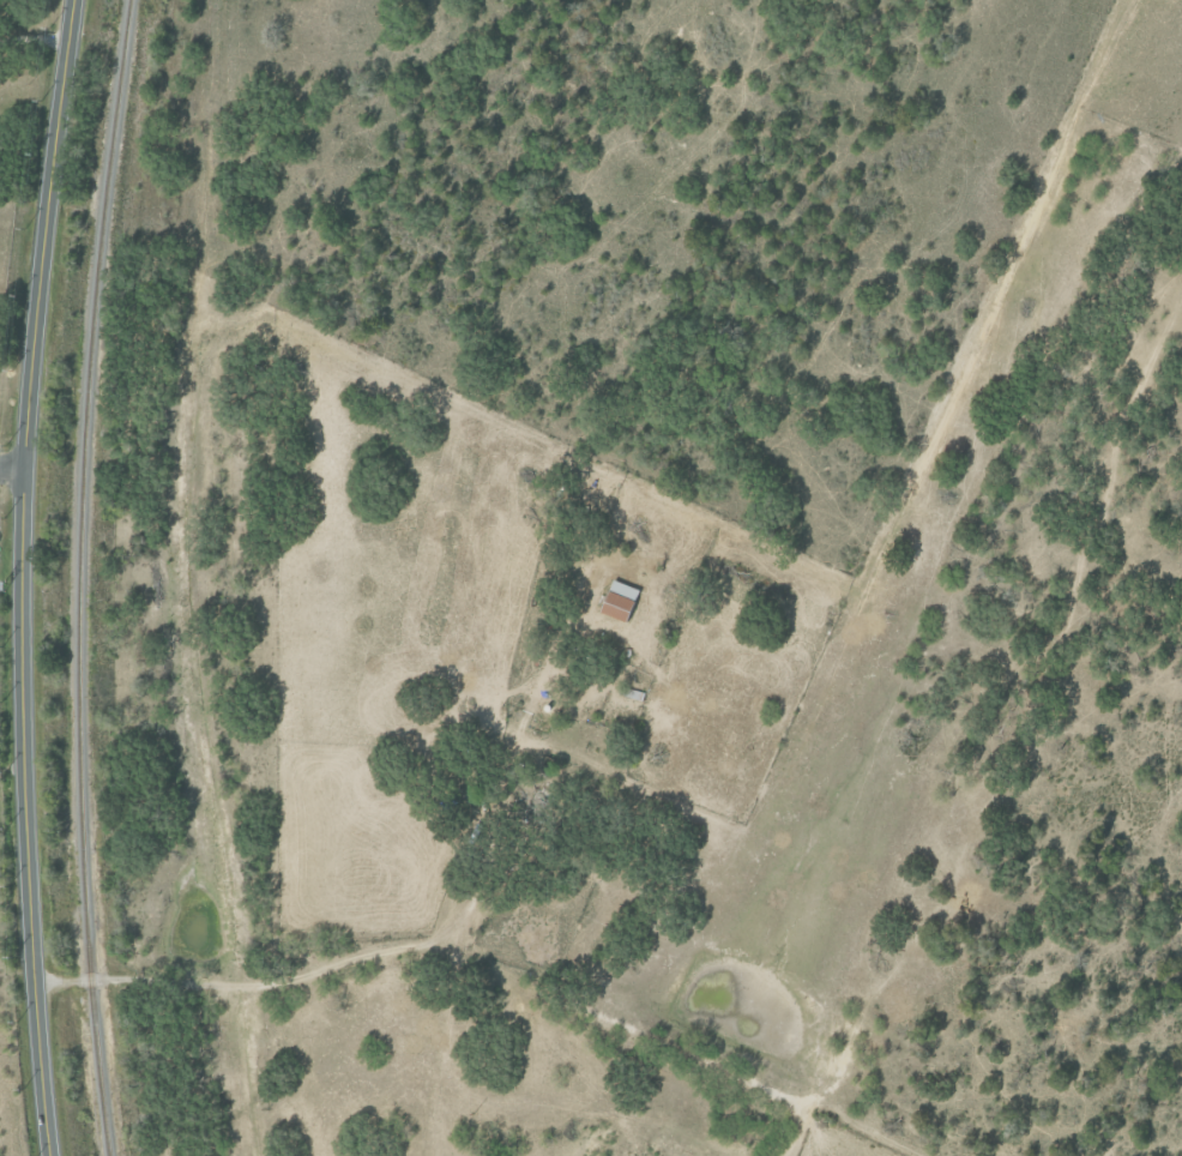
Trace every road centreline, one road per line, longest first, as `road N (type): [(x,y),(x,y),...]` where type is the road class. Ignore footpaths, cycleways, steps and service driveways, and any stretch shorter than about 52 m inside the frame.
road 1 (tertiary): [(74,0),(25,470),(29,830),(53,1155)]

